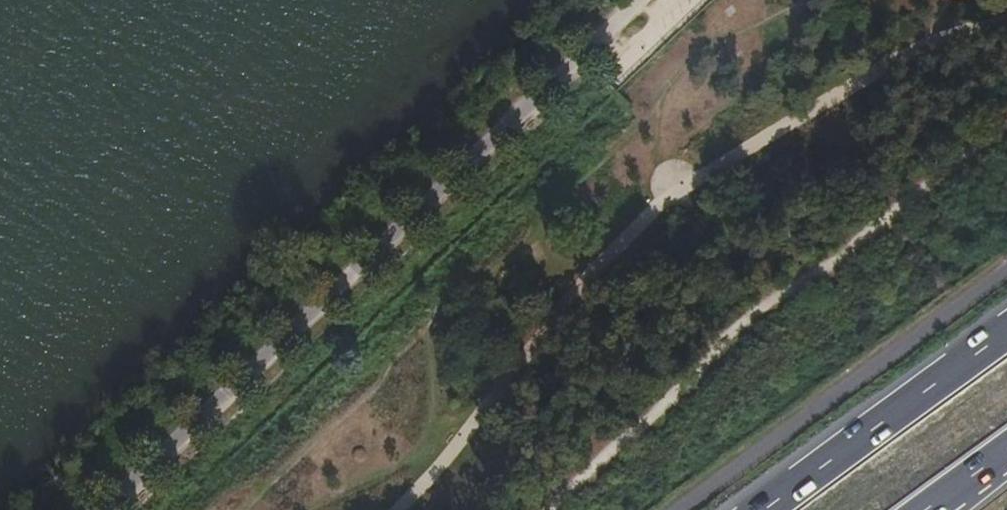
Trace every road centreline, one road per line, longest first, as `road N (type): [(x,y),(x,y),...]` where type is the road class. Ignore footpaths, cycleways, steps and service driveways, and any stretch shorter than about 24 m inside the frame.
road 1 (motorway): [(1006,335),(767,509)]

